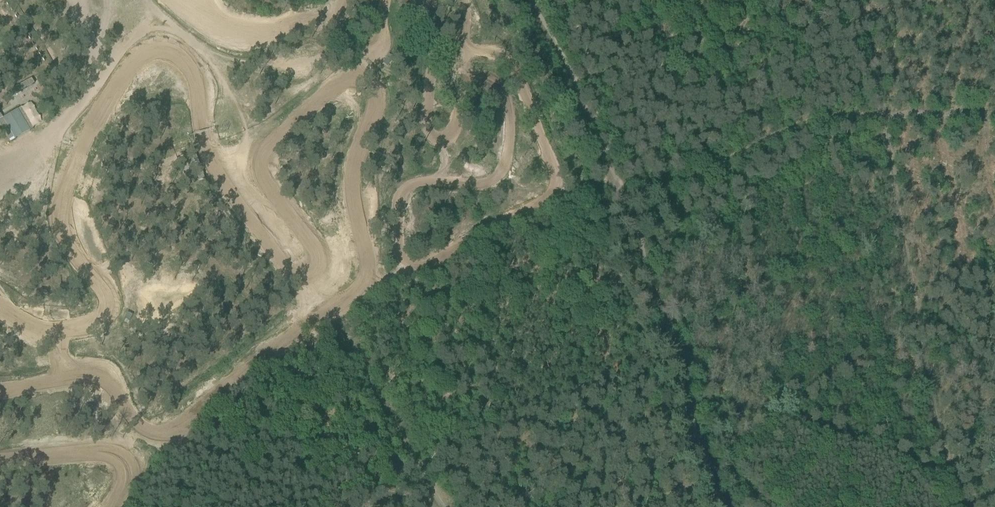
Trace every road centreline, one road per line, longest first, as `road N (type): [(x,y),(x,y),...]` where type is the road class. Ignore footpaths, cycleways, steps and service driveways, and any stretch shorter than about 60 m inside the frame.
road 1 (track): [(960,506),(935,401),(893,120)]
road 2 (track): [(646,188),(678,186),(808,130),(893,120)]
road 3 (track): [(529,0),(619,193)]
road 4 (track): [(619,193),(673,359)]
road 5 (track): [(340,335),(425,480)]
road 6 (track): [(673,359),(726,506)]
road 7 (track): [(893,120),(857,0)]

